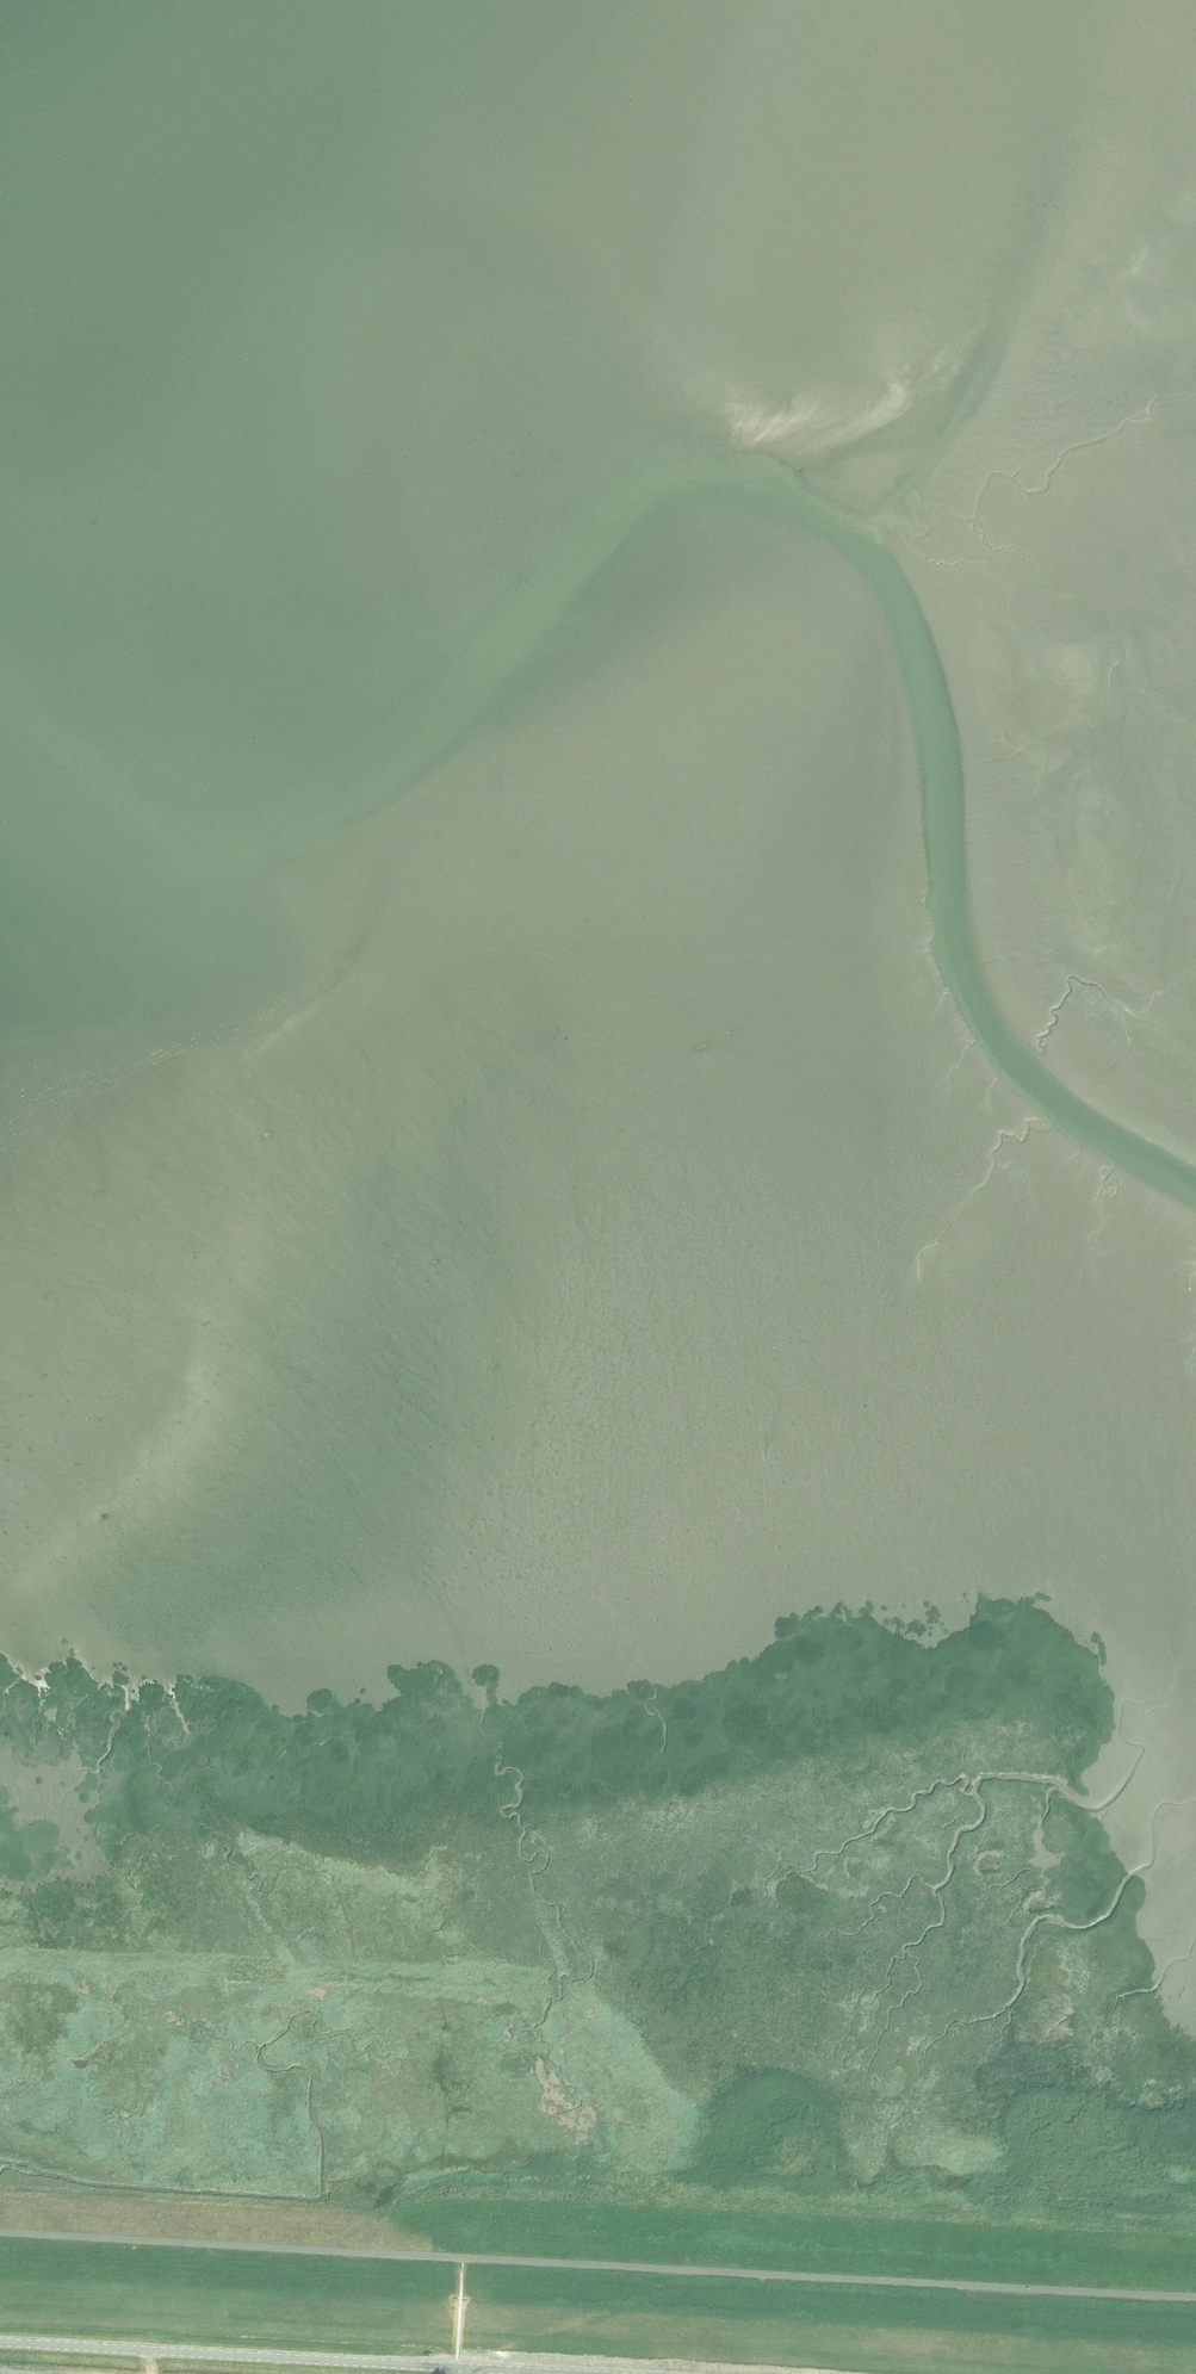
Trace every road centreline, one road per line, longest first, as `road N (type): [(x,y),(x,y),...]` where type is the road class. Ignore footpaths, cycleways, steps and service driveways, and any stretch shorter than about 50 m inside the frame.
road 1 (tertiary): [(0,2343),(457,2369)]

